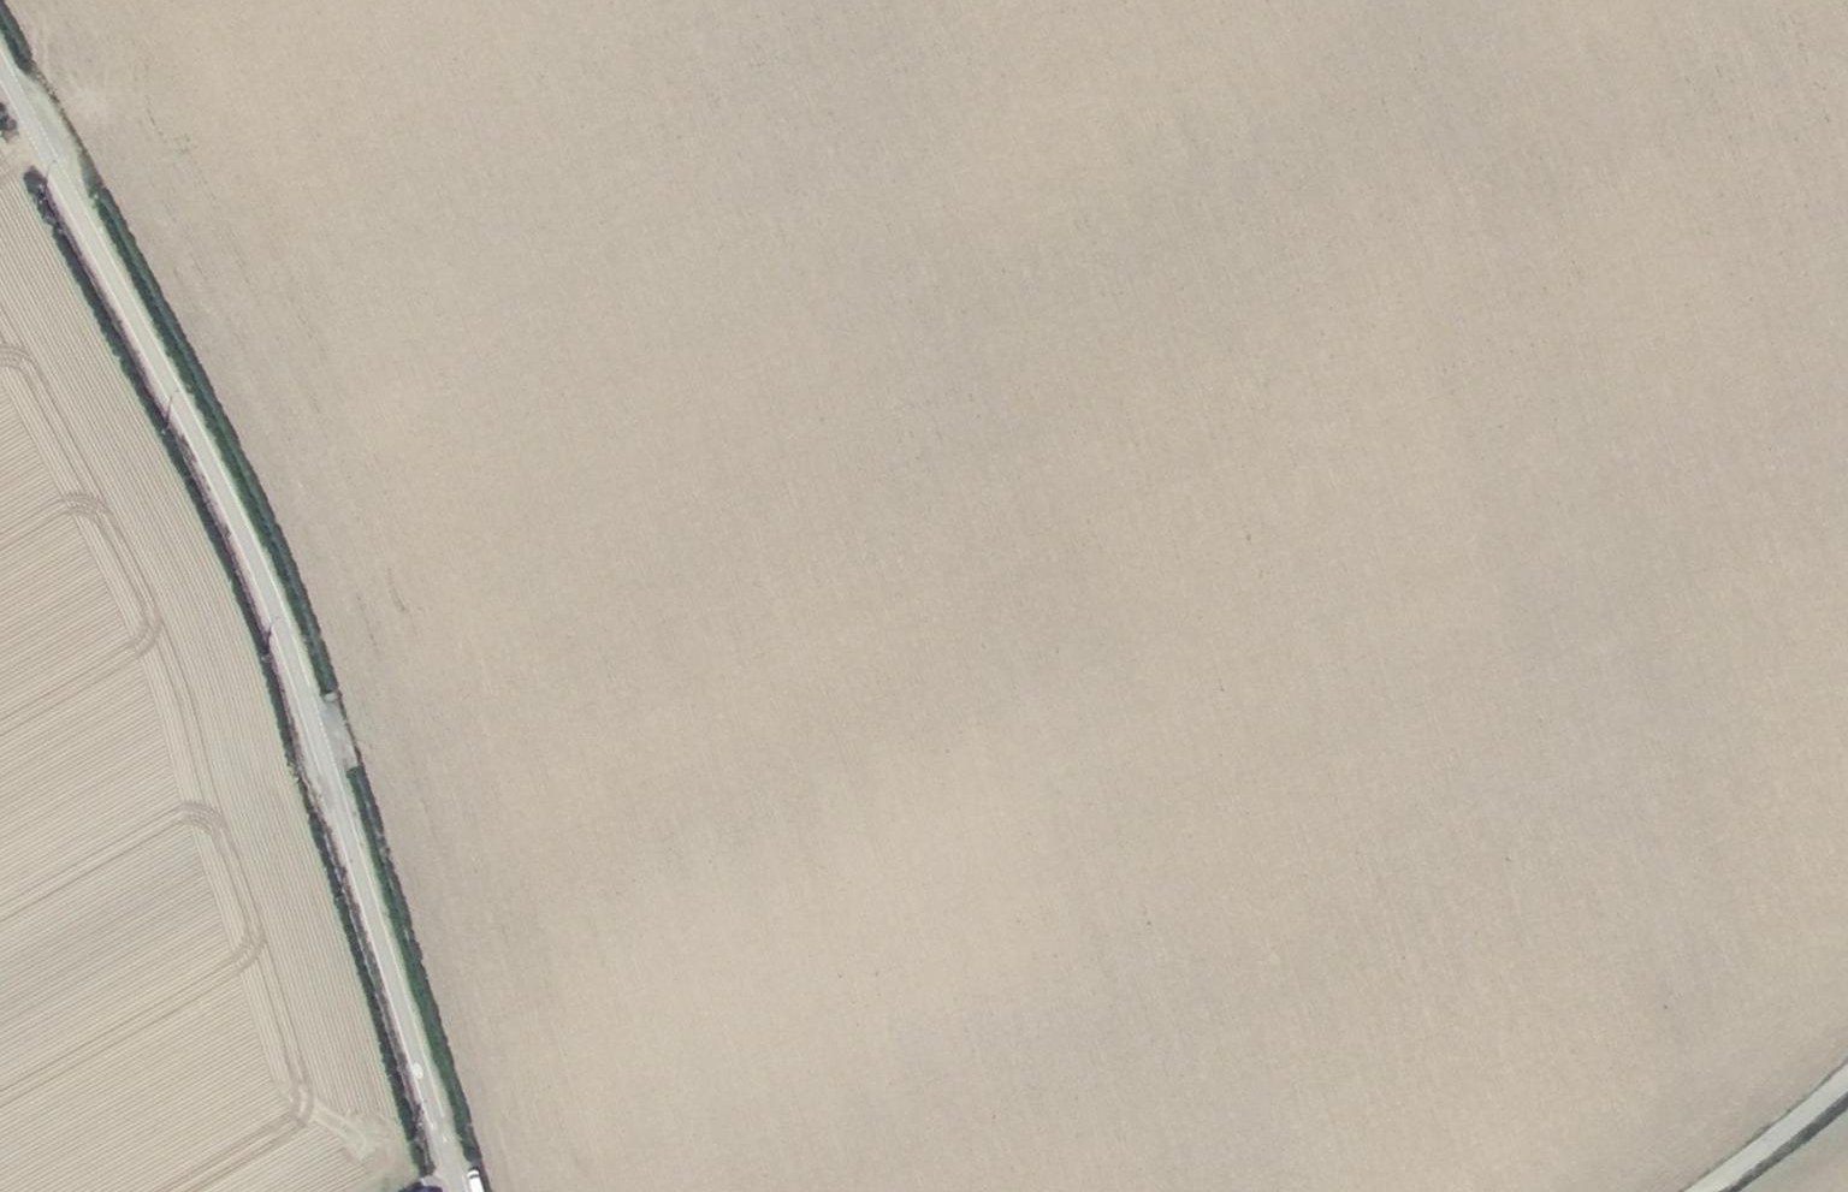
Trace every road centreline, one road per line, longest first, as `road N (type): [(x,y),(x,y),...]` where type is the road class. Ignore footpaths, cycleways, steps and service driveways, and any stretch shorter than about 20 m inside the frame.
road 1 (unclassified): [(0,65),(257,568),(458,1191)]
road 2 (unclassified): [(1697,1191),(1847,1075)]

